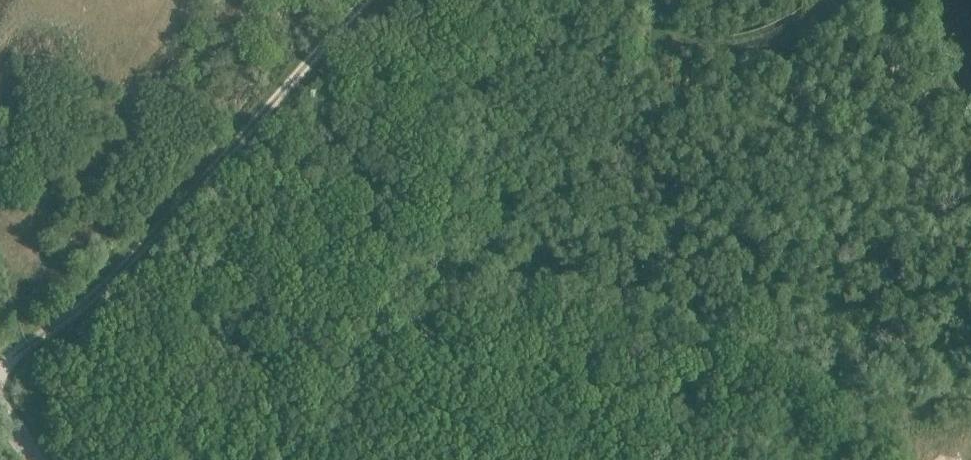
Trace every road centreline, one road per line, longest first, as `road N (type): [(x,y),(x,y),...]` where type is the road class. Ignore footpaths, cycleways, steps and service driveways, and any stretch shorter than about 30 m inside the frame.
road 1 (track): [(368,0),(158,228),(0,372)]

